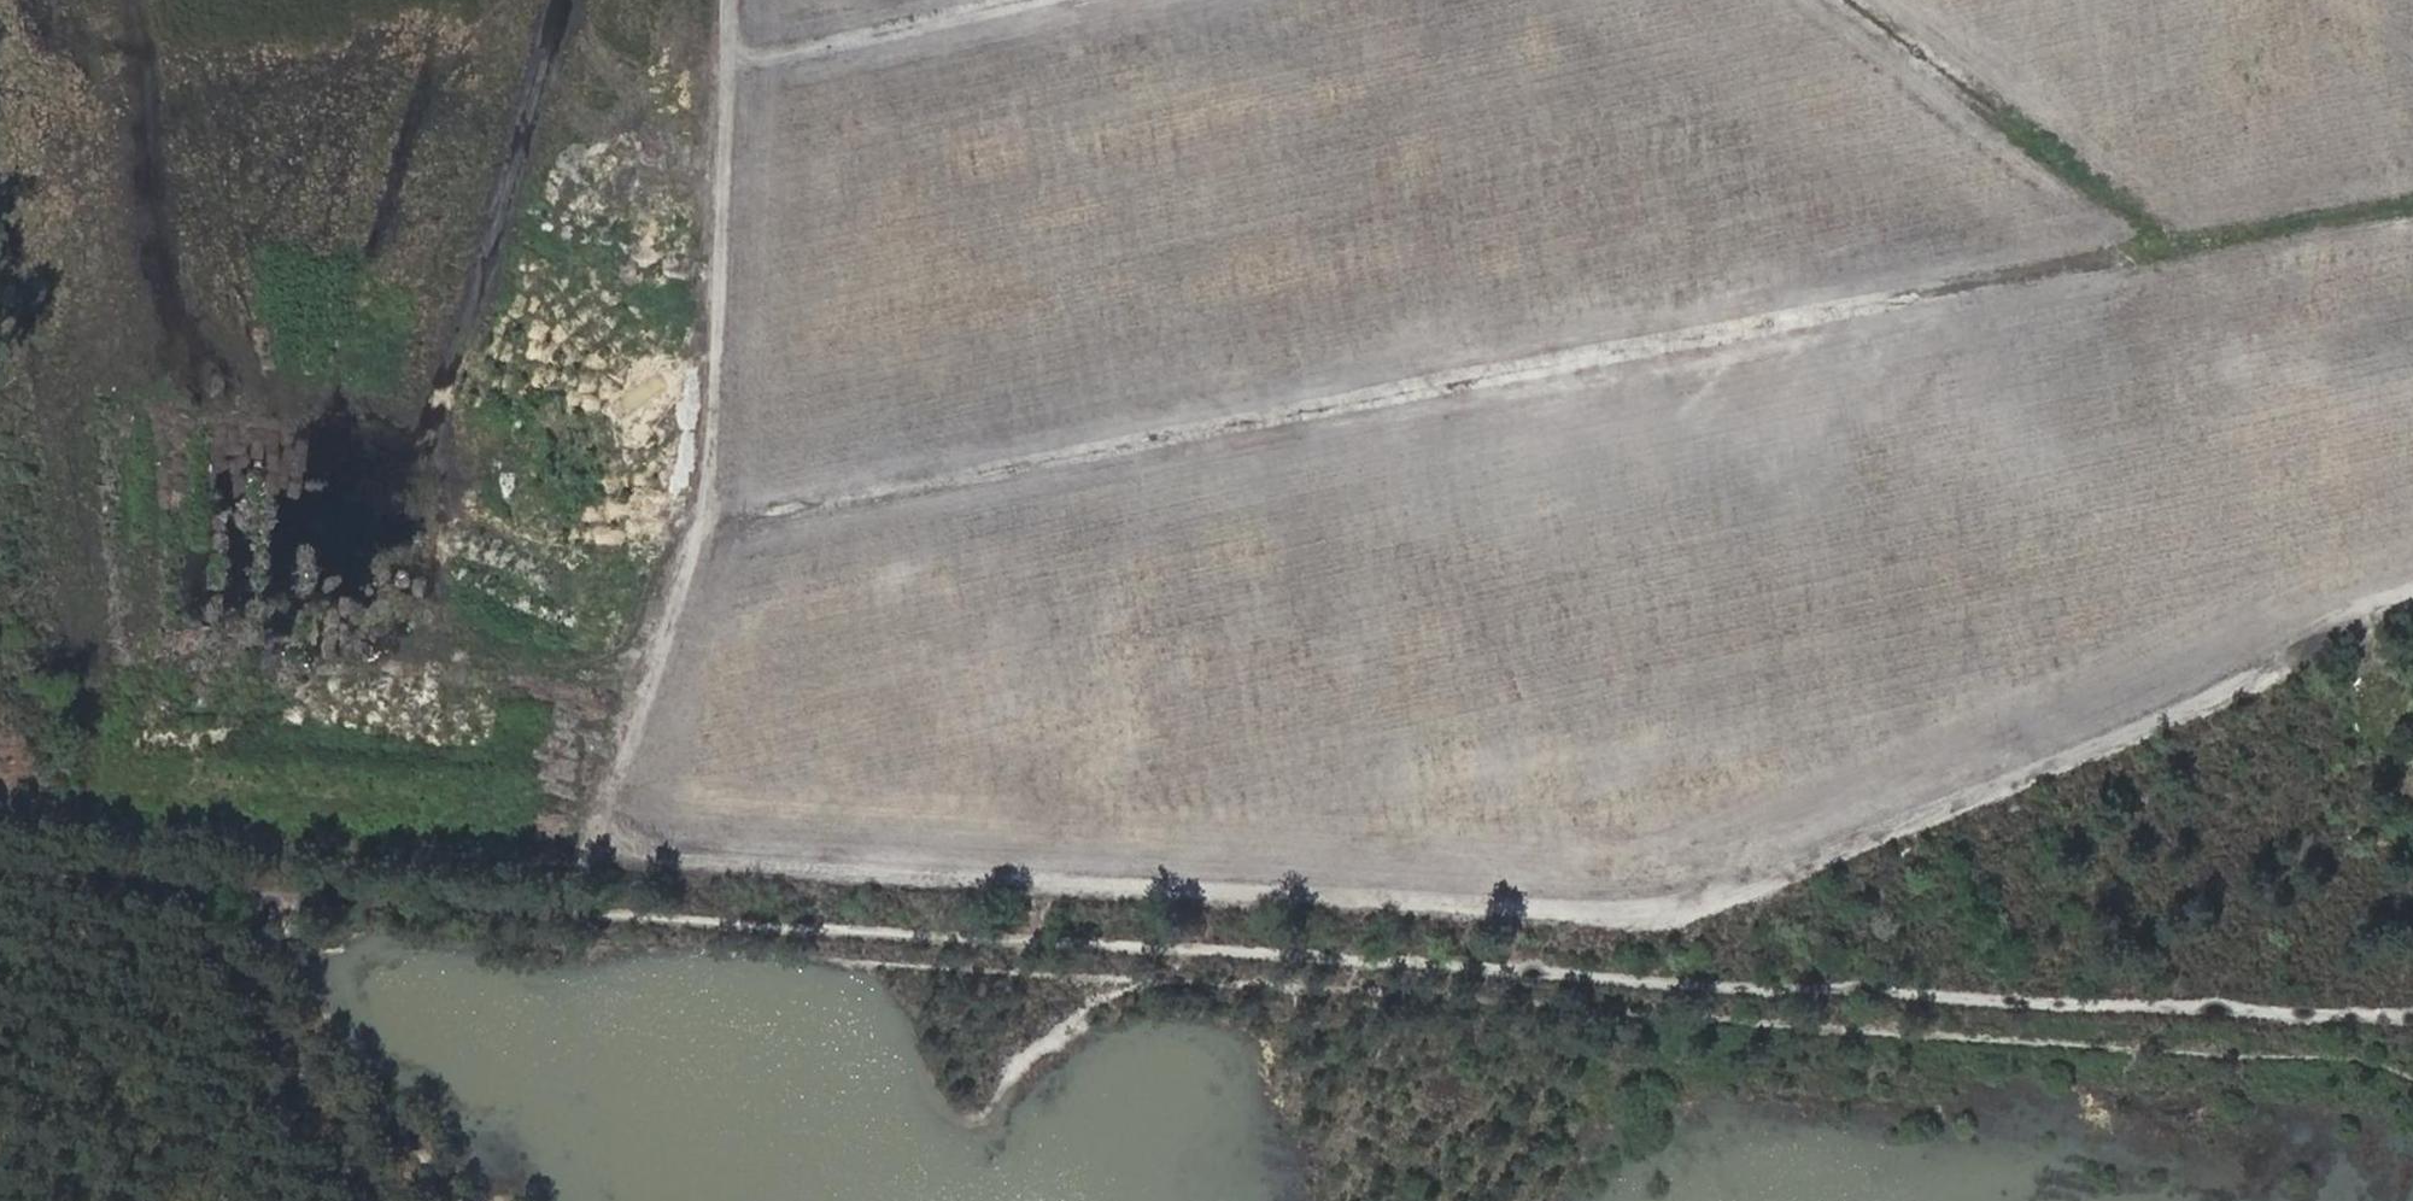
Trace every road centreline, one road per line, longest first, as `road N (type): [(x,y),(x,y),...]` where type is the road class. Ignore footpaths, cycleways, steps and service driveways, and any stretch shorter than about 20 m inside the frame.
road 1 (track): [(800,0),(1029,758),(1049,811),(1083,850),(1119,864),(1622,884),(1704,876),(1829,834),(2412,595)]

